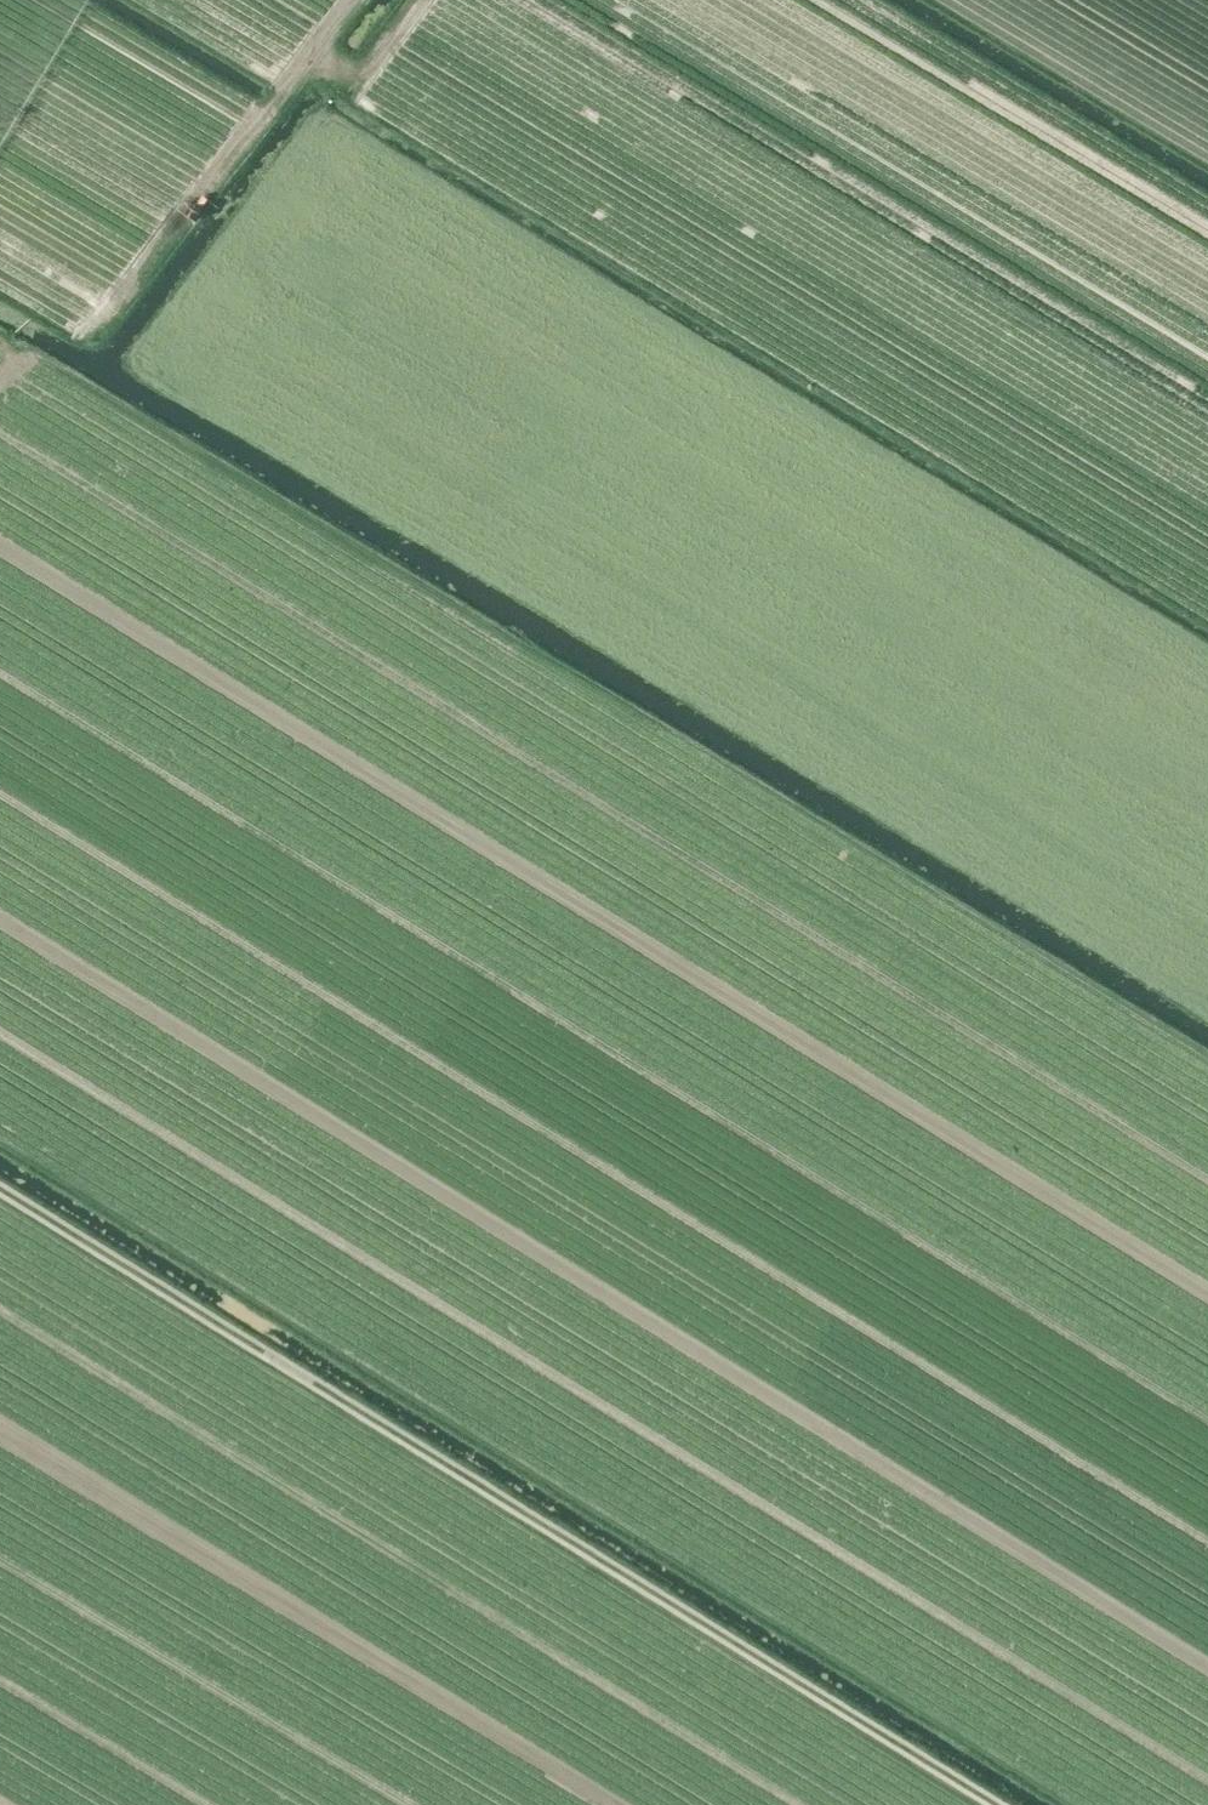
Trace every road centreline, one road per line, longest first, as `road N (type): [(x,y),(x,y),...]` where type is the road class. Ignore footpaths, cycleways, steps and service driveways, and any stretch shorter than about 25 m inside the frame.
road 1 (track): [(0,1196),(984,1804)]
road 2 (track): [(253,136),(361,0)]

